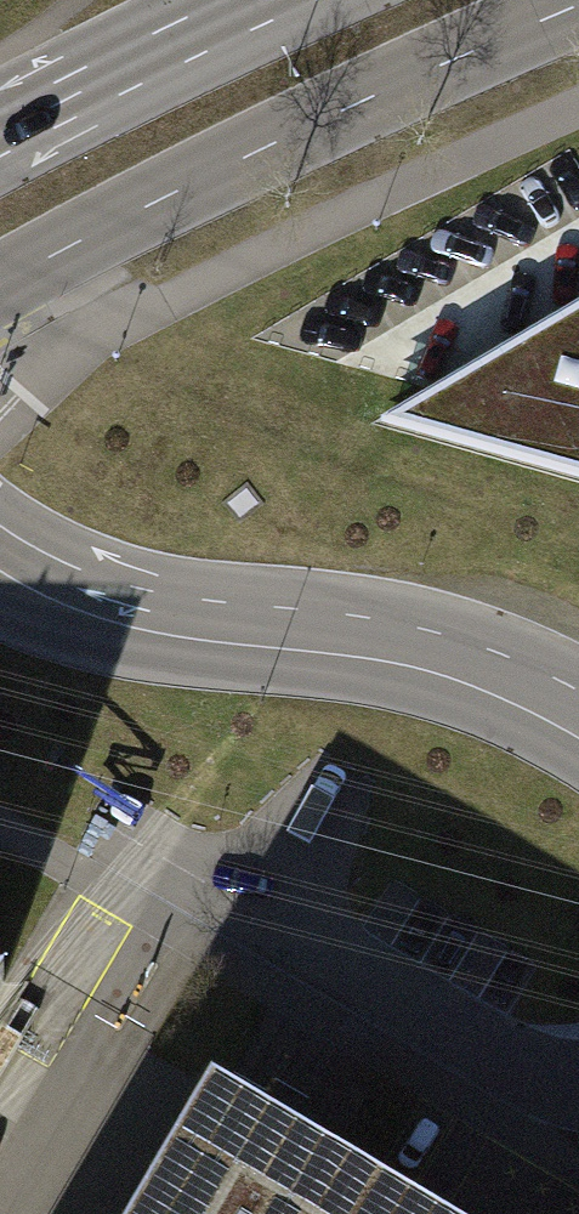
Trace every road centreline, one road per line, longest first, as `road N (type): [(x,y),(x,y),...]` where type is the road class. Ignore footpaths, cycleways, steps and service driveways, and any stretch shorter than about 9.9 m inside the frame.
road 1 (secondary): [(0,284),(260,150),(578,5)]
road 2 (residential): [(578,733),(510,694),(437,668),(355,650),(122,626),(0,580)]
road 3 (motorway): [(0,592),(578,765)]
road 4 (motorway): [(578,572),(0,406)]
road 5 (residential): [(578,1095),(501,1063),(210,886),(178,933)]
road 6 (secondary): [(224,0),(0,112)]

